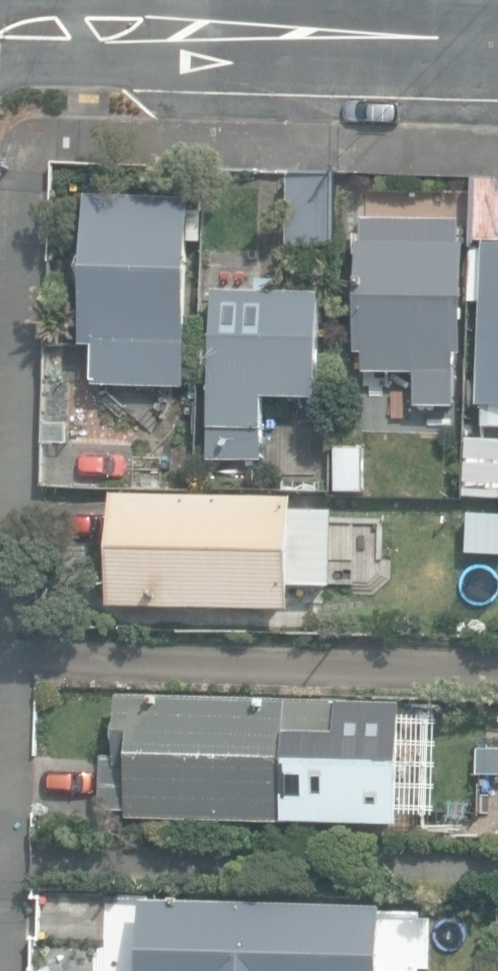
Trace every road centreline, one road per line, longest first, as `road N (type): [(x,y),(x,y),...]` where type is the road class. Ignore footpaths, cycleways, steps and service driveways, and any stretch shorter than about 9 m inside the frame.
road 1 (residential): [(497,39),(0,26)]

